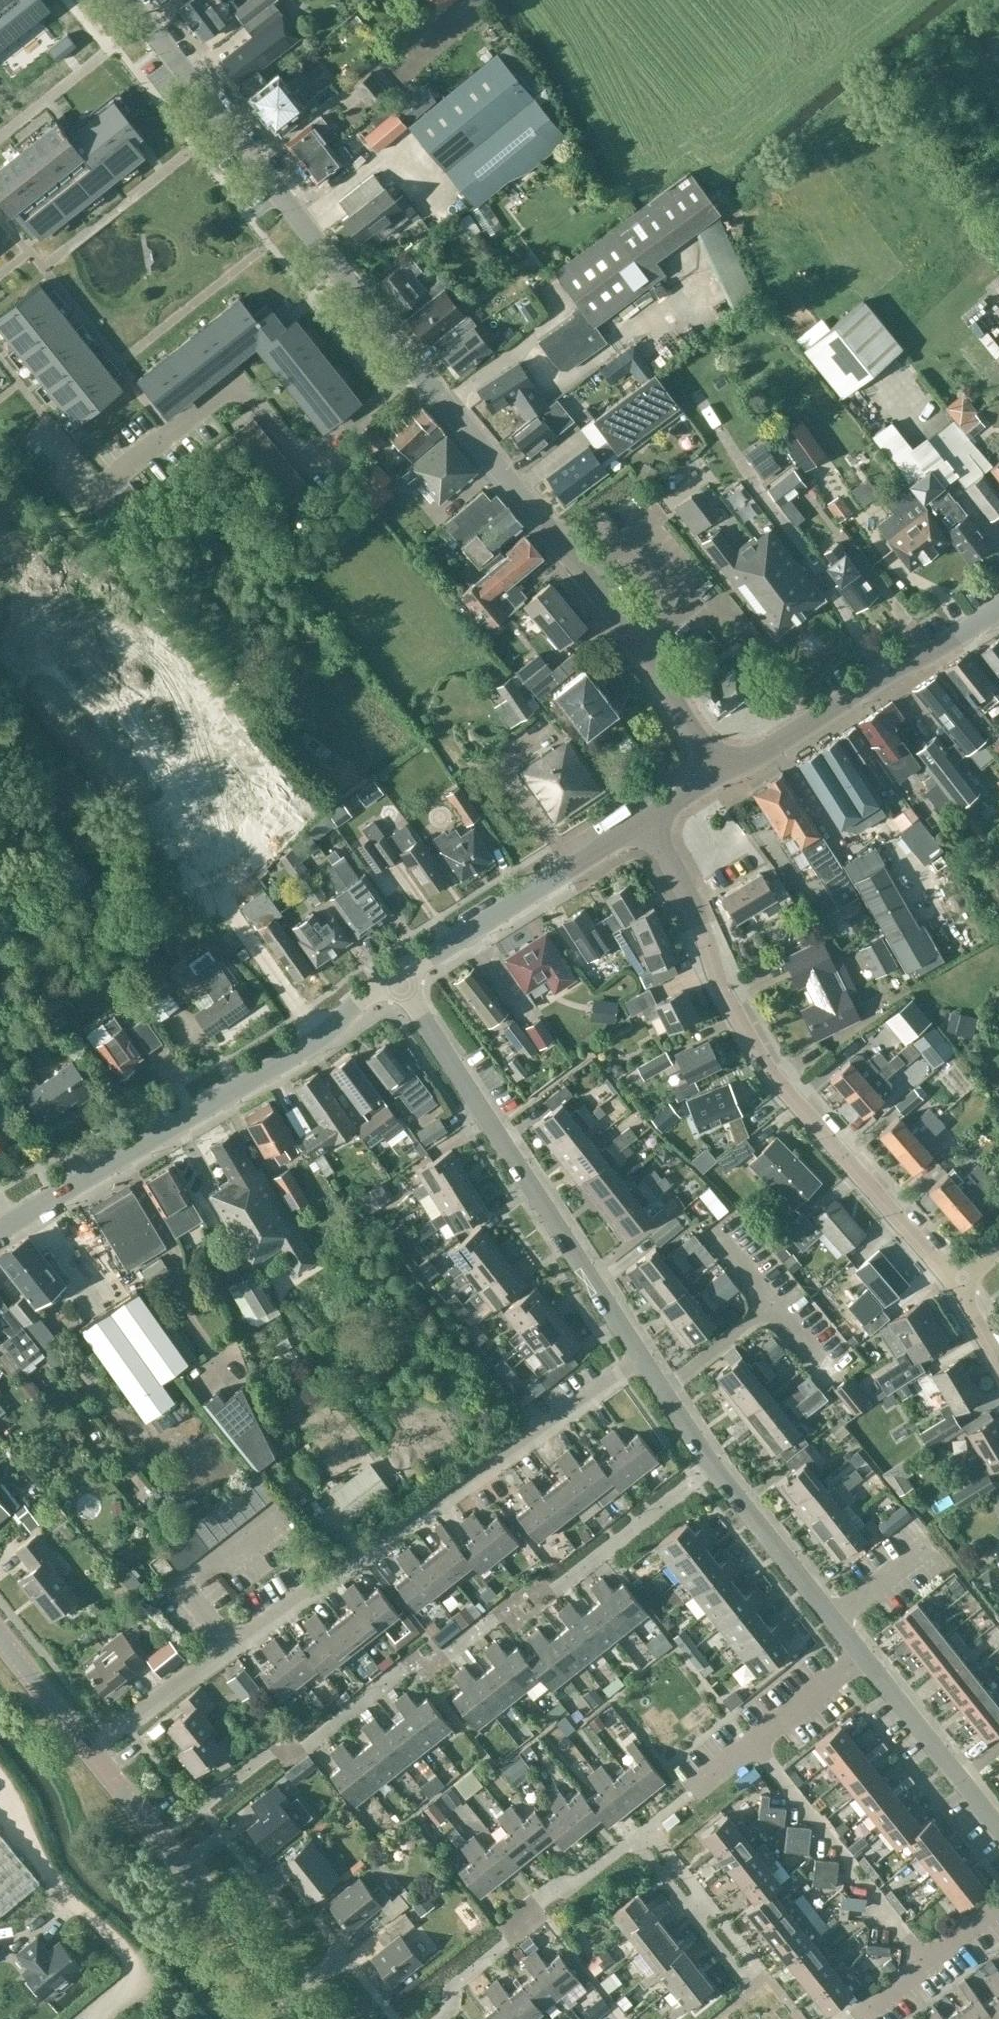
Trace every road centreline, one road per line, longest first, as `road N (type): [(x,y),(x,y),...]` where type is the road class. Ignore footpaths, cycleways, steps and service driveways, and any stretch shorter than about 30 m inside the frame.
road 1 (residential): [(91,1752),(643,1356)]
road 2 (residential): [(956,1283),(756,1058),(652,819)]
road 3 (residential): [(41,421),(96,491),(238,378),(302,461),(419,367)]
road 4 (tertiary): [(725,775),(637,638),(419,367)]
road 5 (tertiary): [(0,1233),(322,1040),(357,1004),(399,980)]
road 6 (tertiary): [(419,367),(127,0)]
road 7 (residential): [(643,1356),(399,980)]
road 8 (residential): [(858,1659),(643,1356)]
road 9 (unclassified): [(305,2018),(91,1752)]
road 10 (tertiary): [(725,775),(998,610)]
road 11 (tertiary): [(399,980),(652,819)]
road 12 (residential): [(998,1829),(858,1659)]
road 13 (residential): [(689,1791),(858,1659)]
road 14 (residential): [(862,2018),(998,1909)]
road 15 (unclassified): [(91,1752),(0,1640)]

